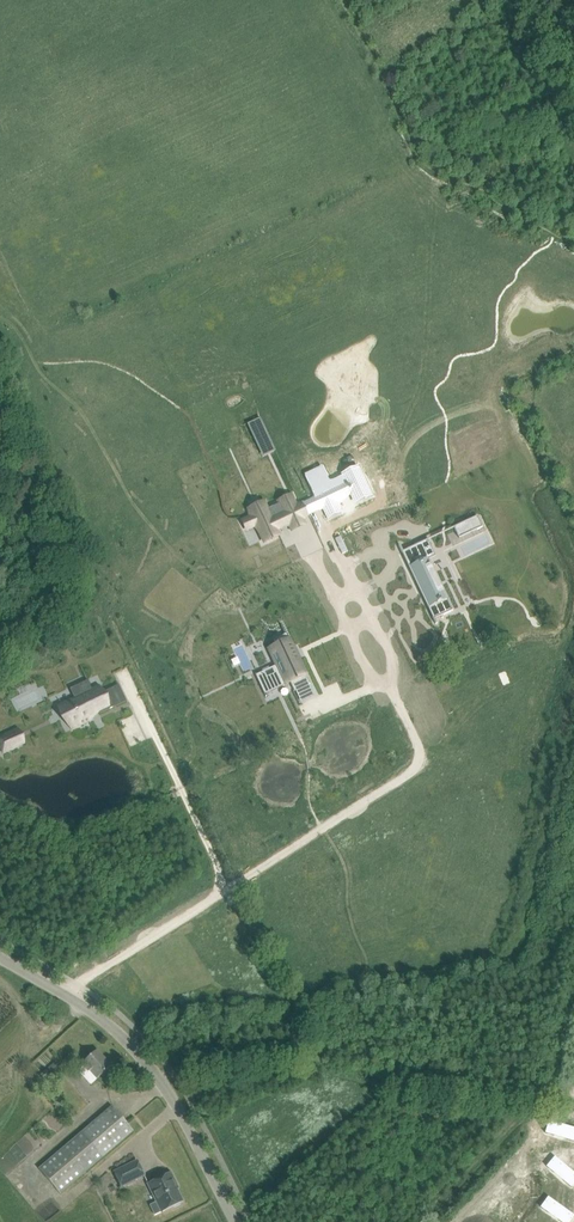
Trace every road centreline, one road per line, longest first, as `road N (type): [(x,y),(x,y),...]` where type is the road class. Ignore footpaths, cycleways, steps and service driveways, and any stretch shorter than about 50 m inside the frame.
road 1 (unclassified): [(235,1221),(151,1068),(106,1021),(0,956)]
road 2 (track): [(454,1221),(527,1145),(540,1103),(573,1091)]

